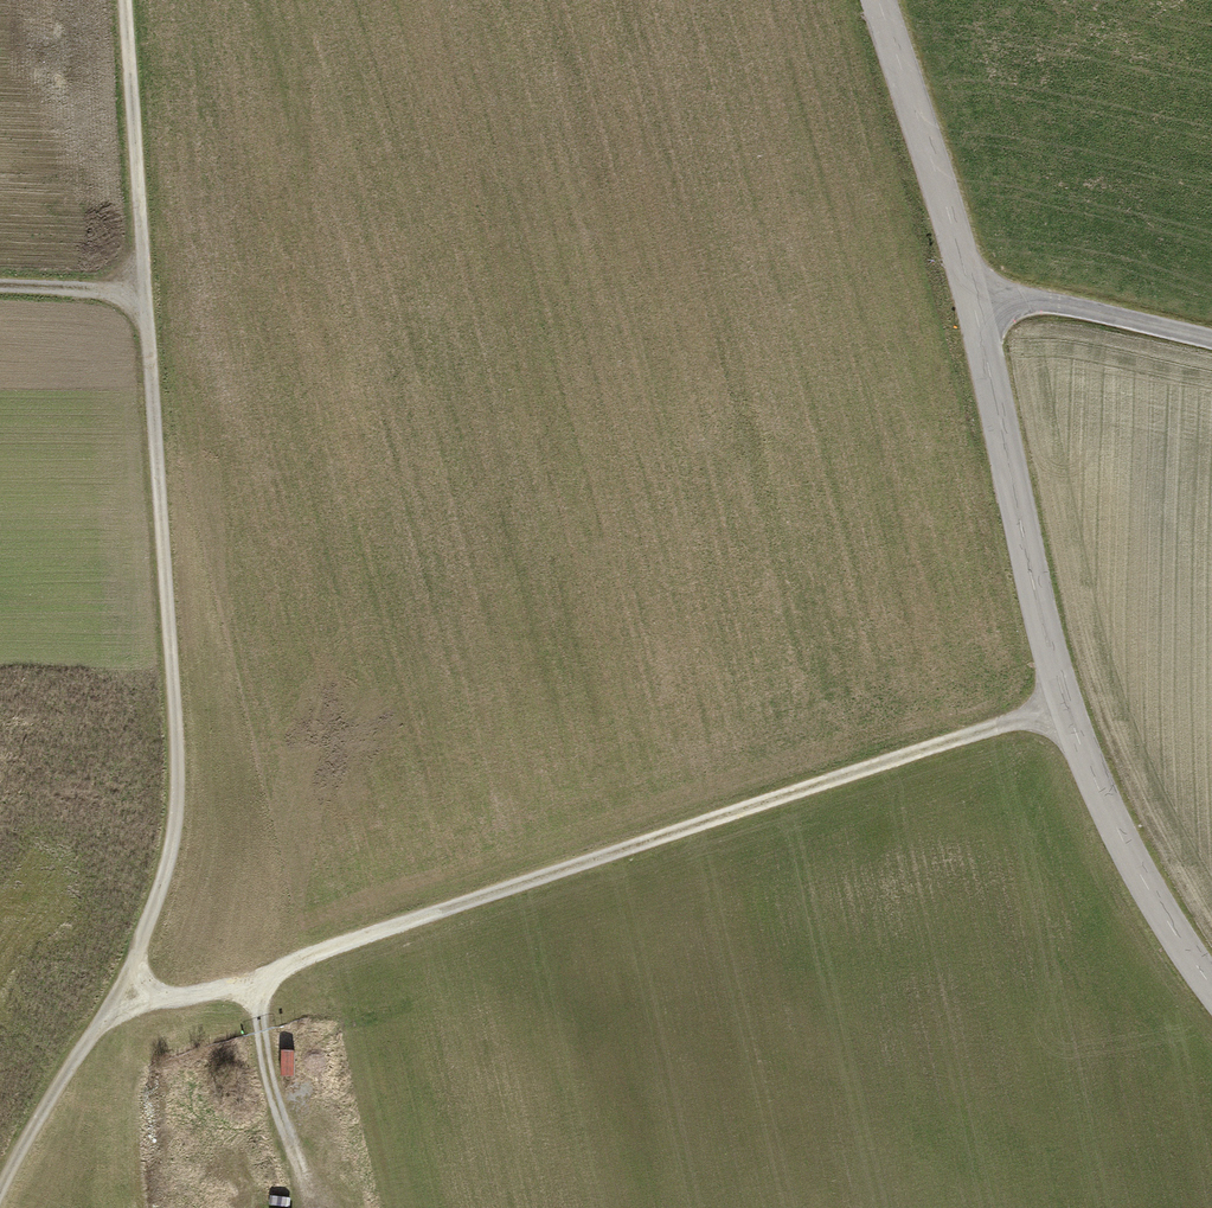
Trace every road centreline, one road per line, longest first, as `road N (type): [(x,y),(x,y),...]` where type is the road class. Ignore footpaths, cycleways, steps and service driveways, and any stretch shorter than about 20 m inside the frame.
road 1 (residential): [(127,0),(188,766),(178,862),(125,997),(19,1156),(0,1199)]
road 2 (unclassified): [(875,0),(972,298),(1064,709),(1193,963),(1211,984)]
road 3 (track): [(125,997),(227,1000),(1064,709)]
road 4 (track): [(972,298),(1050,303),(1211,340)]
road 5 (track): [(0,280),(149,285)]
road 6 (track): [(259,983),(278,1121)]

